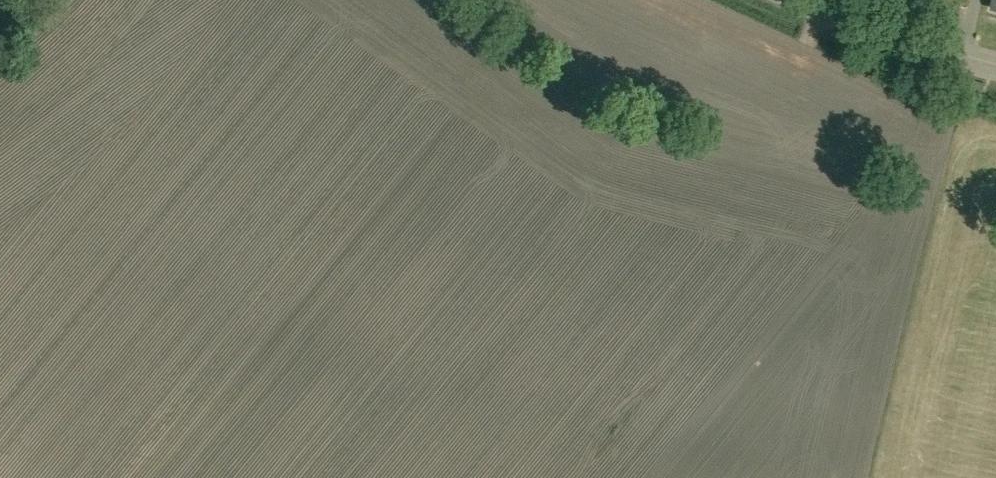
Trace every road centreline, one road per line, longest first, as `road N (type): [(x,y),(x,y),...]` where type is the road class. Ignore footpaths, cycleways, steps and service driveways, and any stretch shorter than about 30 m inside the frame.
road 1 (unclassified): [(995,70),(789,0)]

